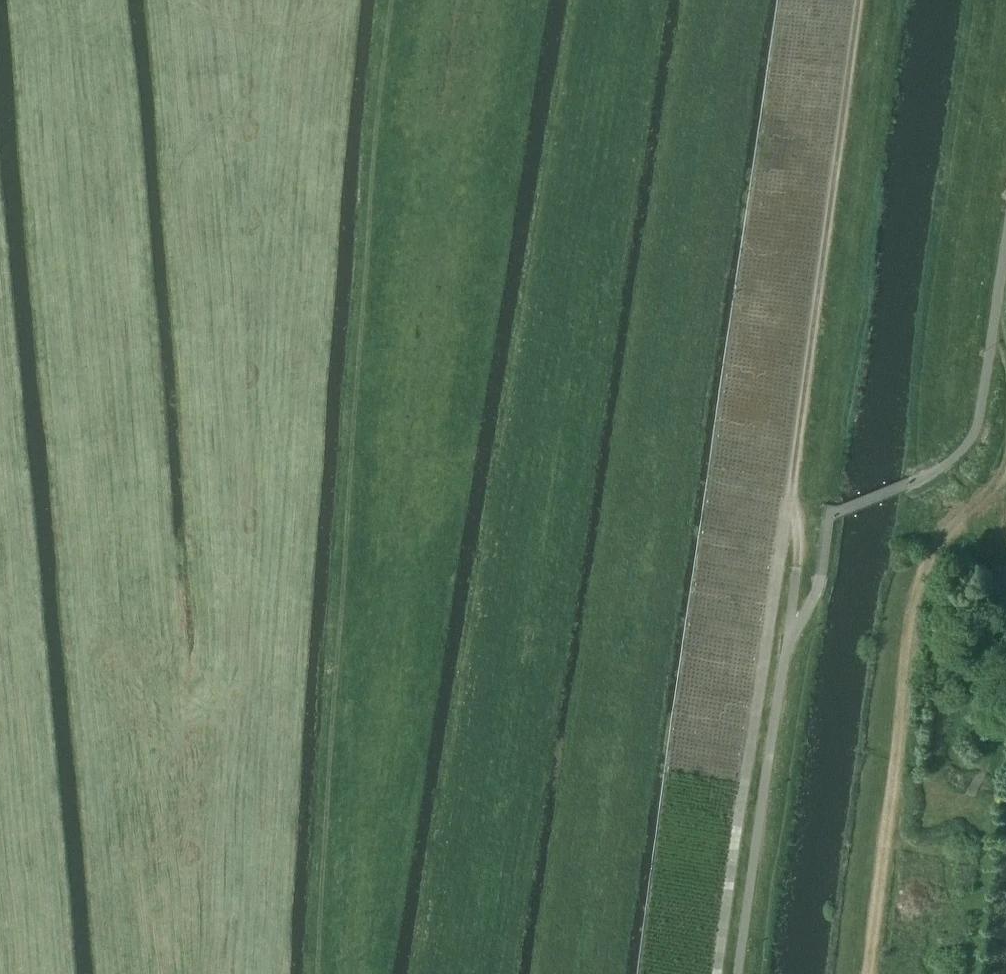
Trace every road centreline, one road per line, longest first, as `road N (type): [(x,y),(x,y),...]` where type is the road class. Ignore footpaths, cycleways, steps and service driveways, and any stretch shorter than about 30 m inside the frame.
road 1 (track): [(786,652),(798,542),(794,481),(860,0)]
road 2 (track): [(719,973),(794,481)]

